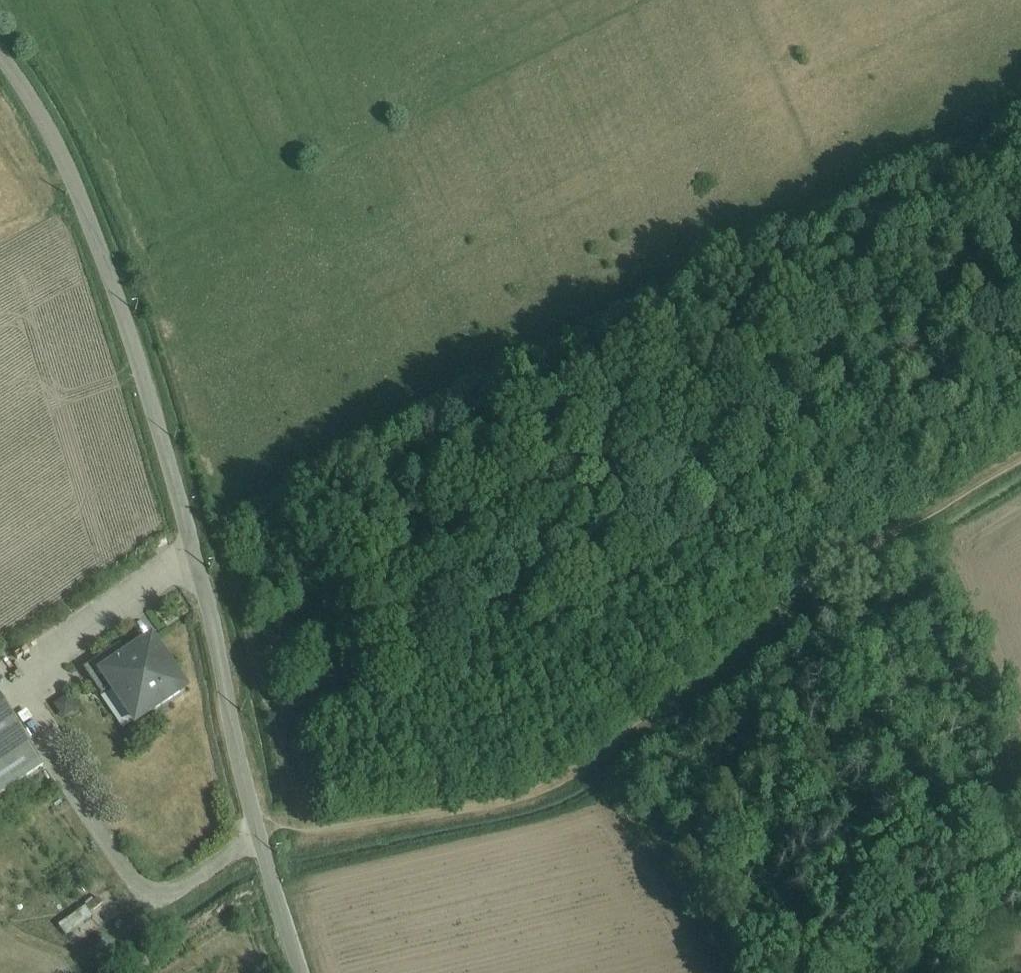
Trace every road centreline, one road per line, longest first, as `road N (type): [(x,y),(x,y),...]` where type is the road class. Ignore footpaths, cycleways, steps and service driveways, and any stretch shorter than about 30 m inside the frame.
road 1 (residential): [(0,54),(45,121),(81,197),(147,383),(251,807),(302,972)]

